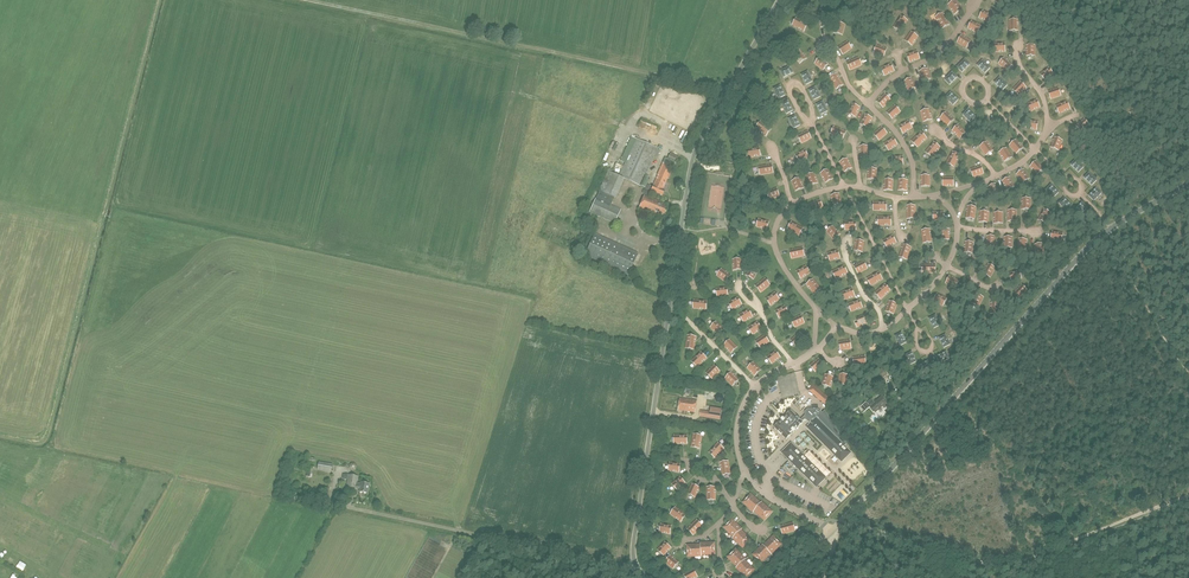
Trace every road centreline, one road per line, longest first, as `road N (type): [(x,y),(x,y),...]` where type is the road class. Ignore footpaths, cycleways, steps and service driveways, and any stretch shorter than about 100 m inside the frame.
road 1 (unclassified): [(647,577),(631,549),(689,175),(778,0)]
road 2 (tertiary): [(784,577),(1088,247),(1188,183)]
road 3 (track): [(1188,495),(1006,564),(840,522)]

